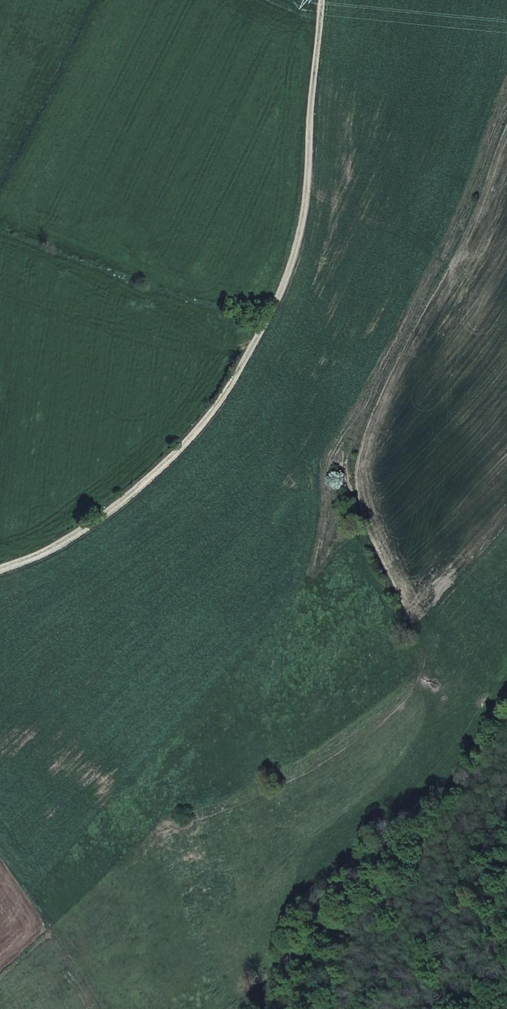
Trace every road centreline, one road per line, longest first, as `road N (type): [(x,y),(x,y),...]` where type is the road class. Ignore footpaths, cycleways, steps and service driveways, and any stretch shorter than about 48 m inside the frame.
road 1 (track): [(323,0),(298,239),(267,328),(205,425),(138,486),(78,539),(0,570)]

